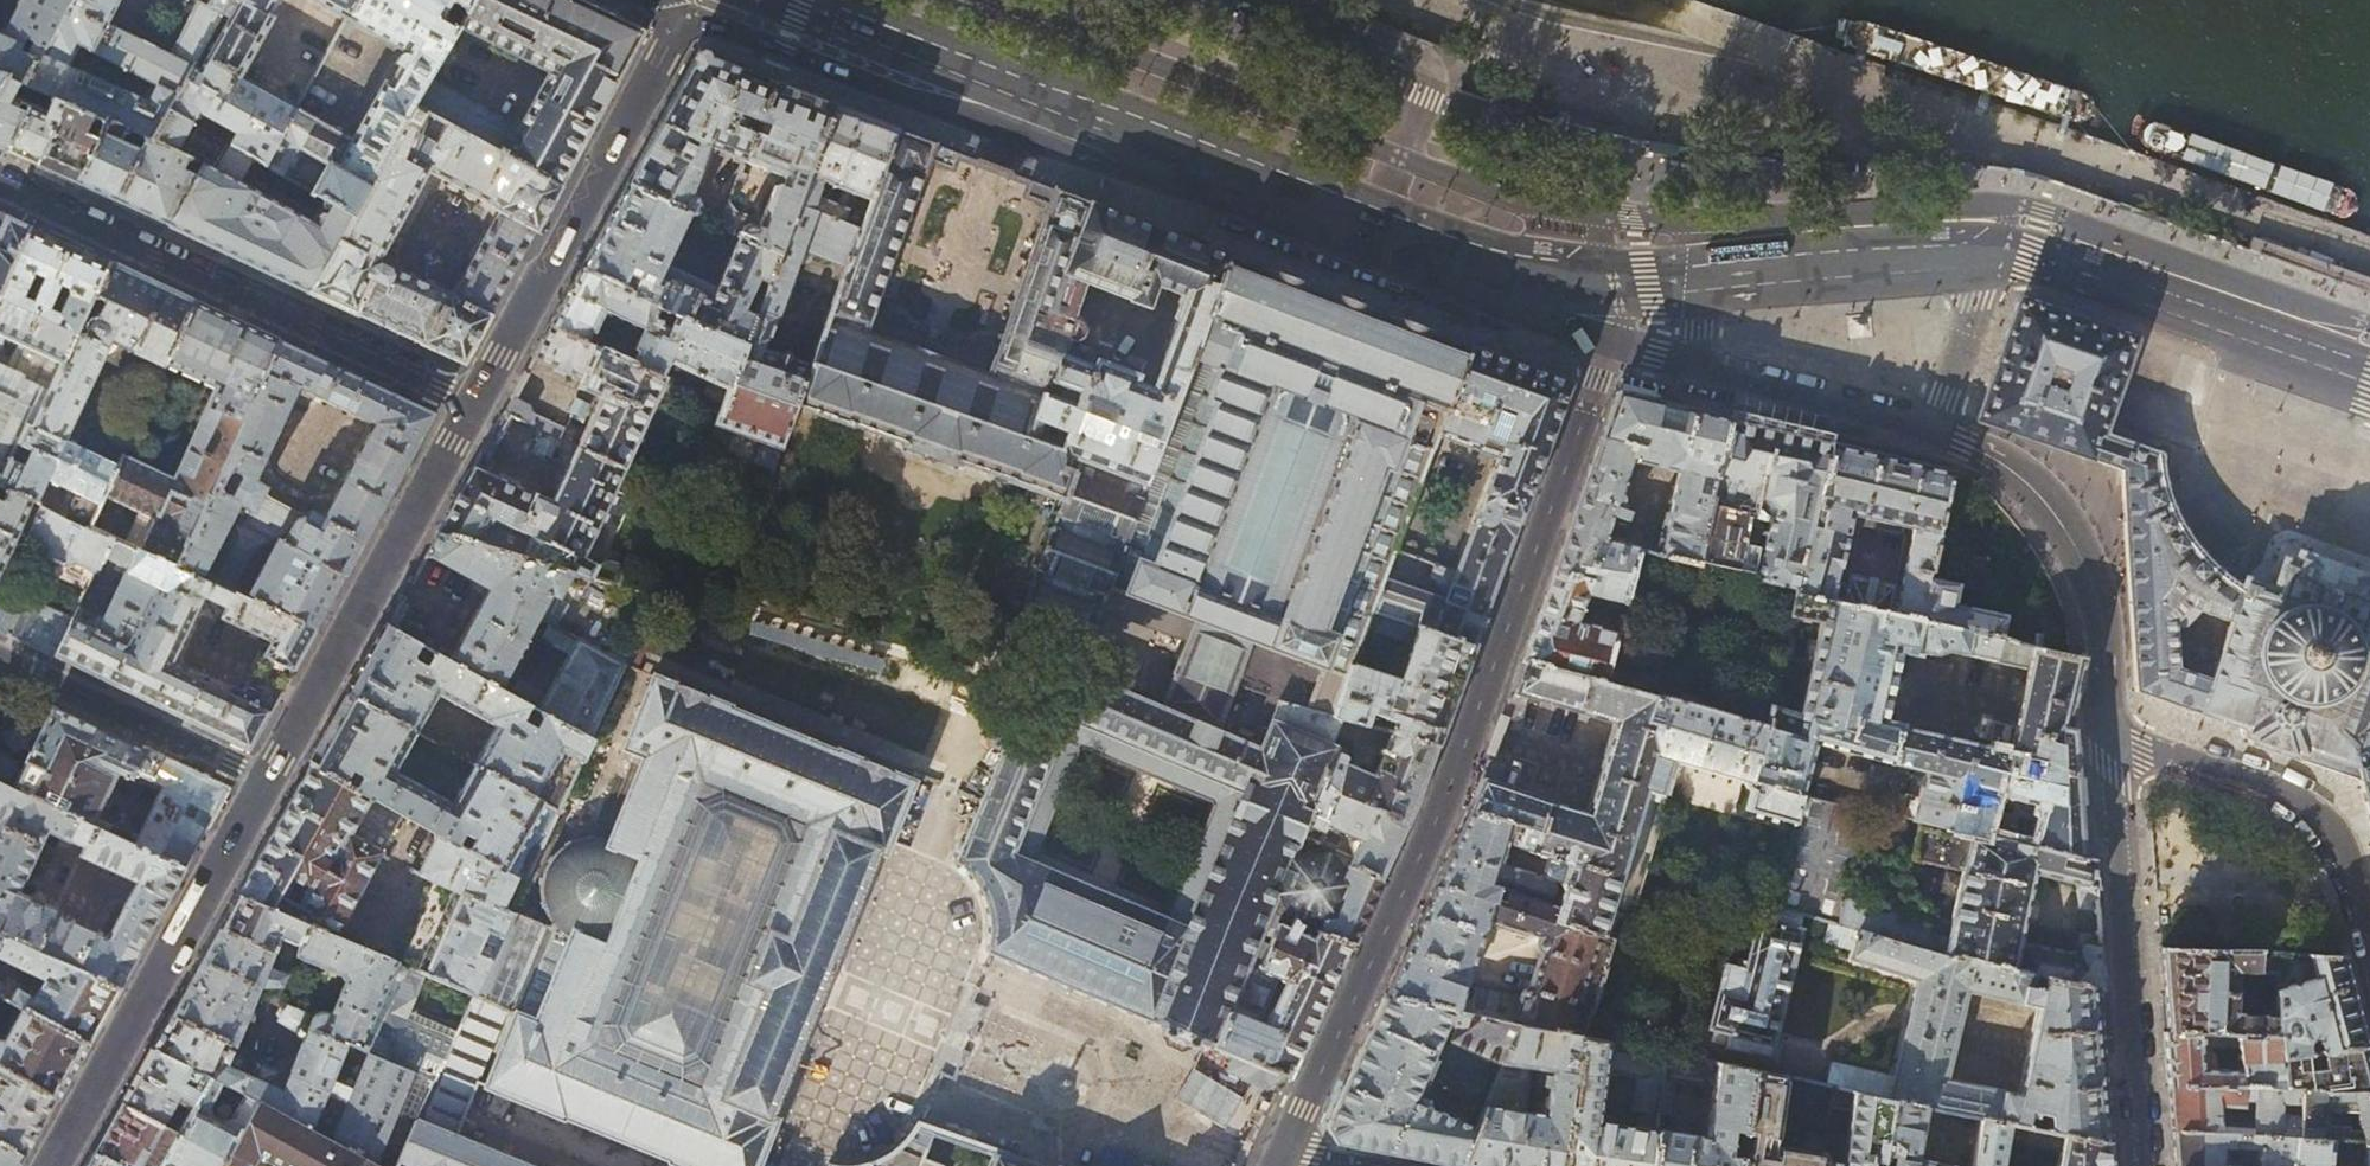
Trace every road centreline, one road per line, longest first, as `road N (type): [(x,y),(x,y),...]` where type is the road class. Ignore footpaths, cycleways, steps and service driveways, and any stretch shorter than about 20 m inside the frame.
road 1 (primary): [(1590,288),(1507,278),(757,0)]
road 2 (tertiary): [(1280,1162),(1440,805),(1606,342)]
road 3 (residential): [(0,185),(478,404)]
road 4 (tertiary): [(694,0),(478,404)]
road 5 (tertiary): [(268,777),(55,1165)]
road 6 (tertiary): [(478,404),(268,777)]
road 7 (residential): [(2143,1165),(2111,744)]
road 8 (primary): [(2369,370),(2030,250),(1991,248)]
road 9 (residential): [(2111,744),(2098,623),(2058,521),(2026,482),(1995,459),(1926,430)]
road 10 (residential): [(2111,744),(2285,795),(2315,818),(2339,855),(2369,946)]
road 11 (residential): [(268,777),(0,654)]
road 12 (primary): [(1991,248),(1699,276)]
road 13 (residential): [(1694,366),(1926,430)]
road 14 (residential): [(1926,430),(1991,248)]

